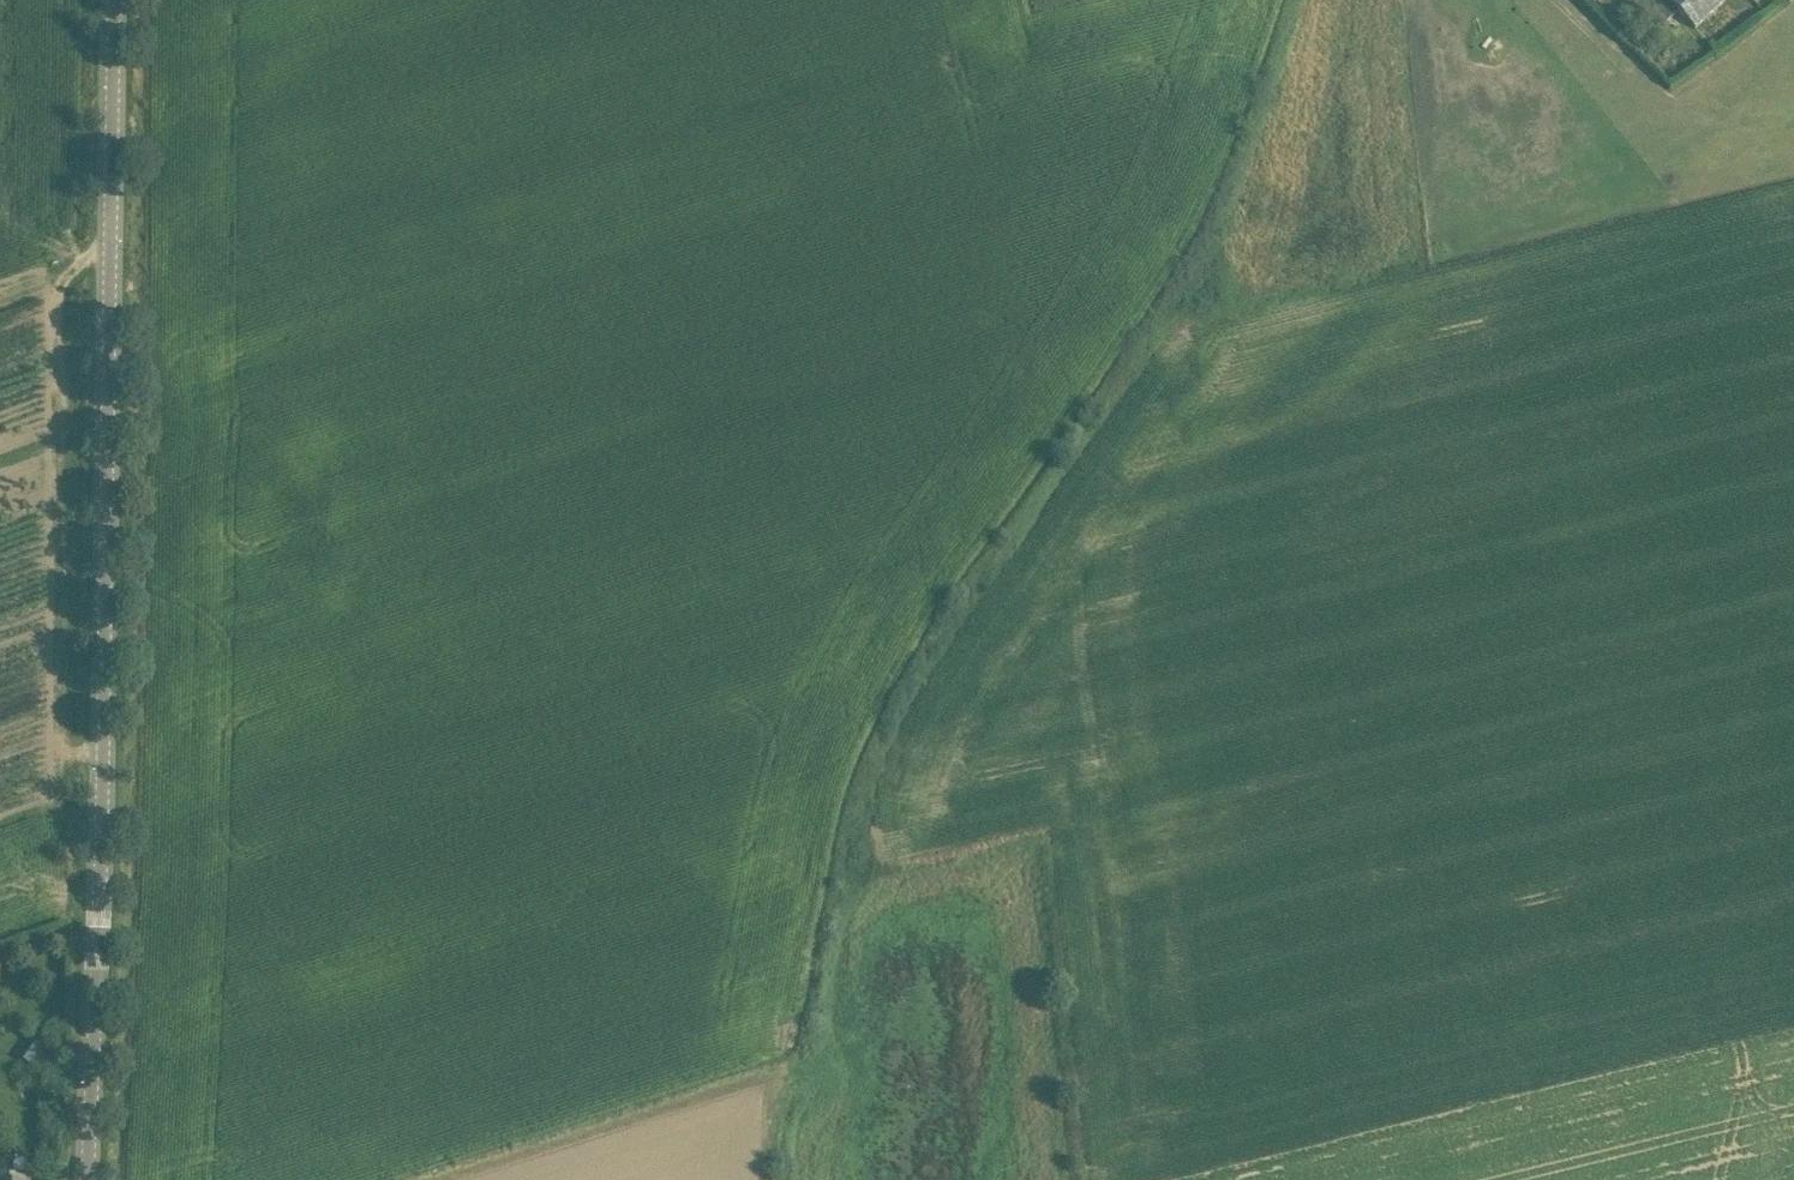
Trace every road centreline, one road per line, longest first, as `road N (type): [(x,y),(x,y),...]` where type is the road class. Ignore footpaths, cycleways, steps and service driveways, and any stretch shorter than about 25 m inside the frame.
road 1 (tertiary): [(88,1179),(115,0)]

